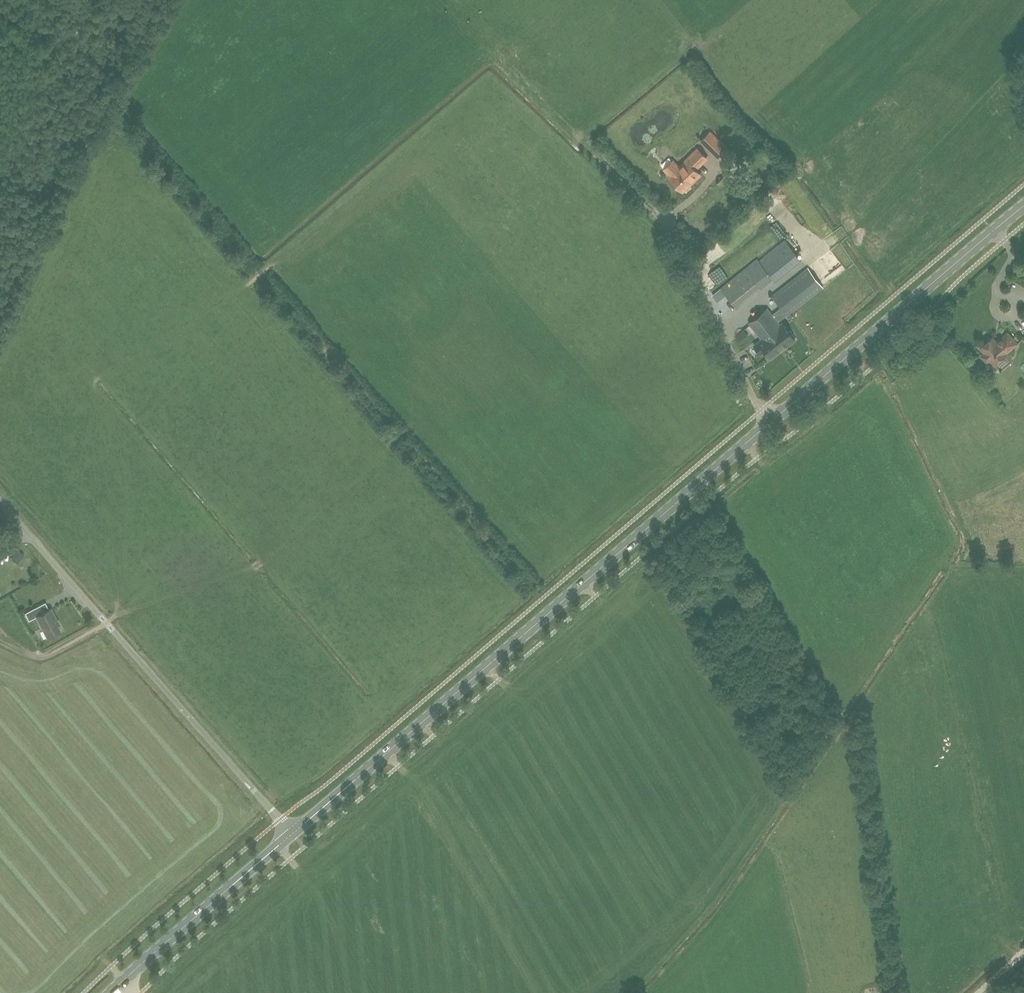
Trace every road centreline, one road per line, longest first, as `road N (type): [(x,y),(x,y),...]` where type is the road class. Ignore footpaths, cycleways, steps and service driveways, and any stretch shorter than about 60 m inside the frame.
road 1 (primary): [(292,836),(1023,207)]
road 2 (unclassified): [(292,836),(0,503)]
road 3 (primary): [(111,992),(292,836)]

